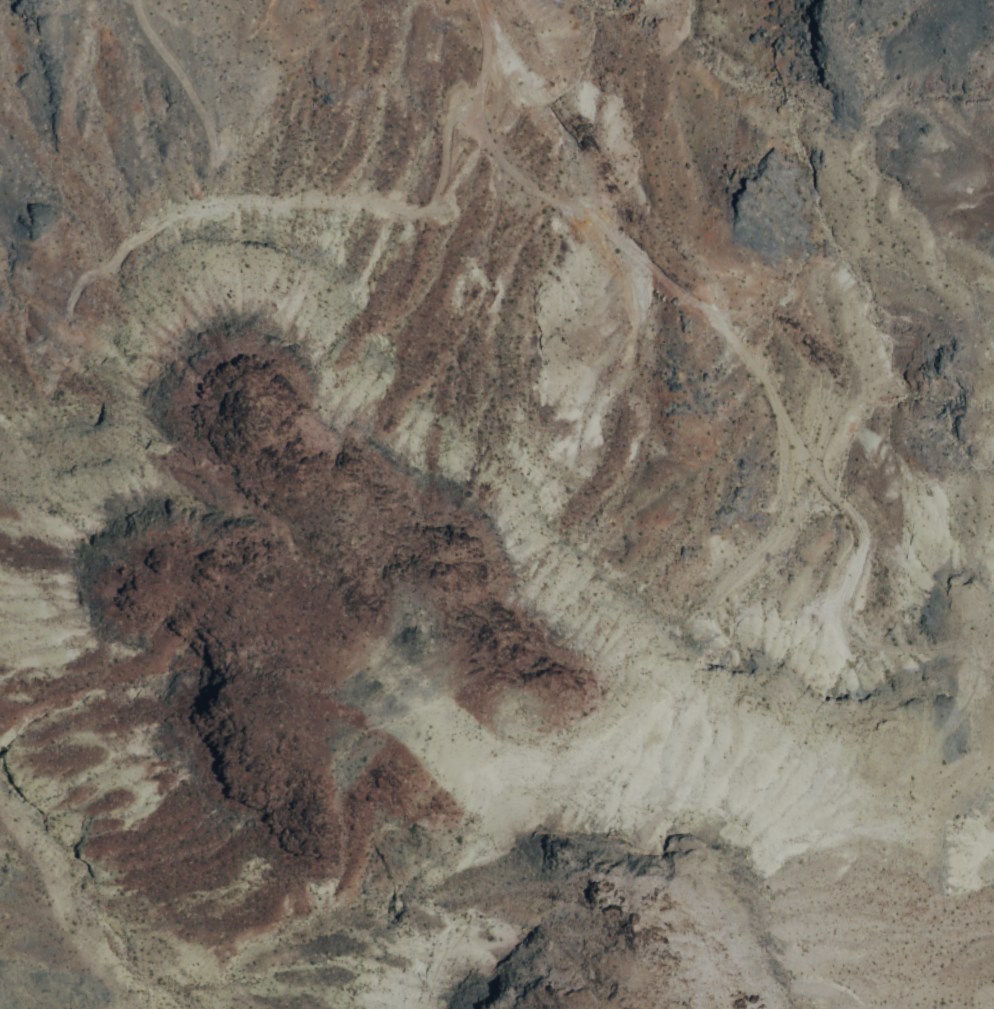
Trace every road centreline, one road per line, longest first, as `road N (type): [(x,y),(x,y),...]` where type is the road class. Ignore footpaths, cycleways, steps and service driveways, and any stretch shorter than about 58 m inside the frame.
road 1 (track): [(479,0),(488,20),(484,107),(495,146),(549,198),(610,229),(673,293),(714,312),(771,385),(799,450),(875,542),(871,571),(840,612),(834,638),(876,655),(972,659),(966,699),(906,777)]
road 2 (track): [(141,0),(212,123),(218,156)]

